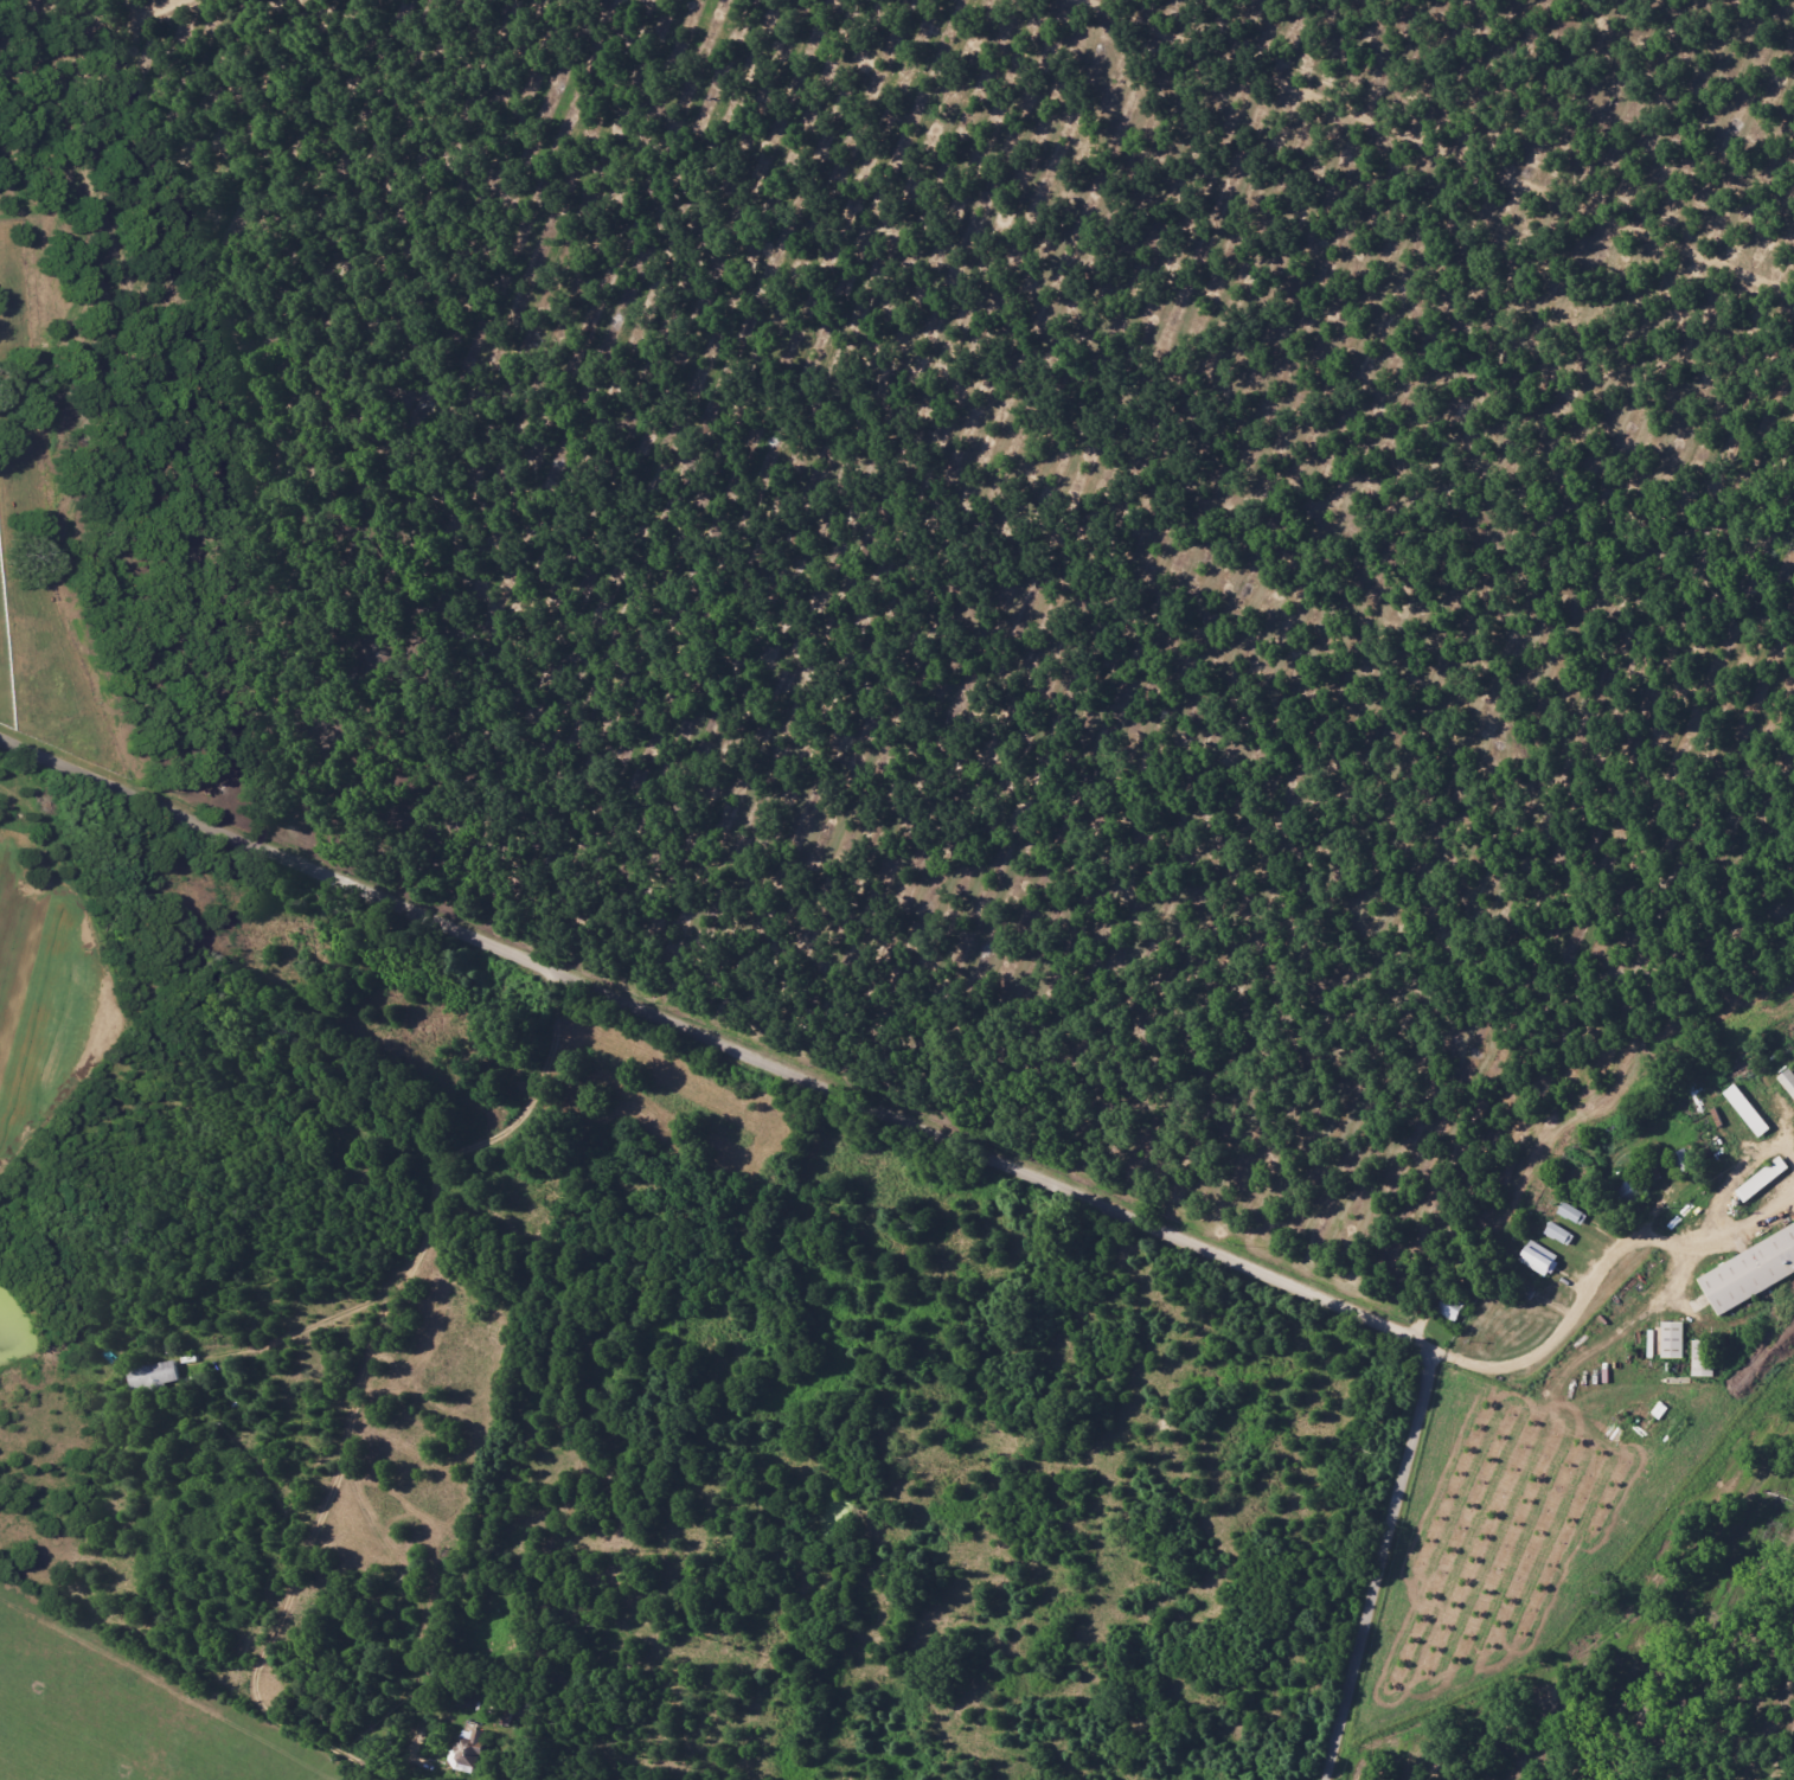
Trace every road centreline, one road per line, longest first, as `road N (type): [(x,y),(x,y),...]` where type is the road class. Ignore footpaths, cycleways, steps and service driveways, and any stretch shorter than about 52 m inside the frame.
road 1 (residential): [(1320,1779),(1427,1377),(1422,1349),(1410,1338),(0,740)]
road 2 (residential): [(1422,1349),(1485,1368),(1521,1363),(1546,1349),(1630,1244),(1717,1241),(1793,1208)]

